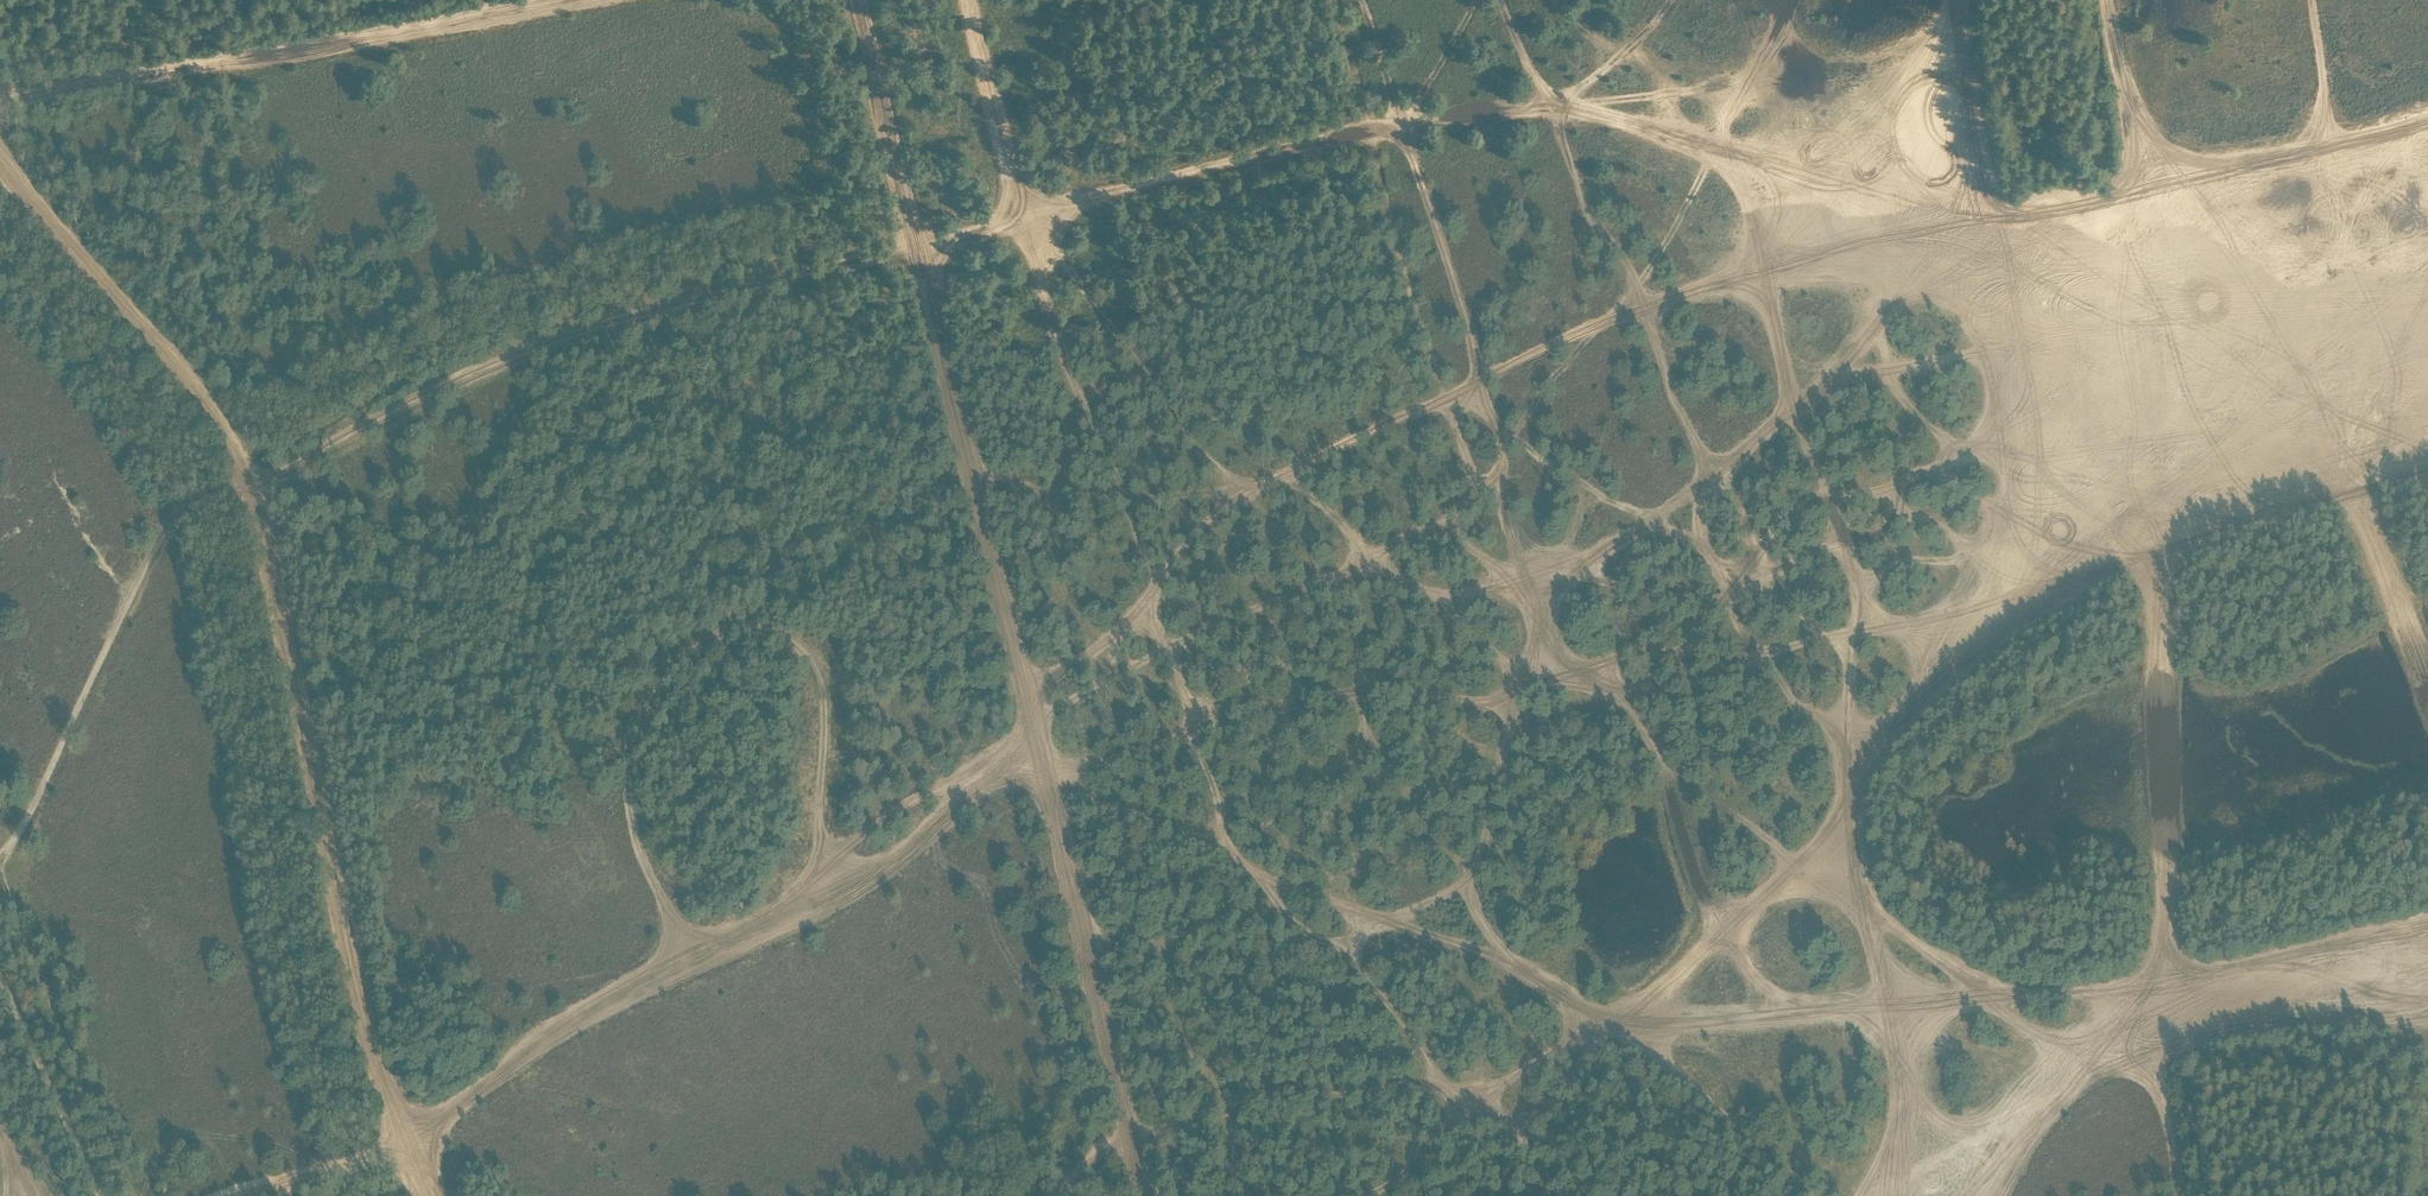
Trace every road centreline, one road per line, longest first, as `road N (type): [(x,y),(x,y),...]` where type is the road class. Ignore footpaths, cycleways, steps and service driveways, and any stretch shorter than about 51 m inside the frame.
road 1 (track): [(2427,128),(1754,269),(1569,336),(1235,493),(1158,589),(1090,656),(1030,698)]
road 2 (track): [(235,470),(397,1130),(728,931),(1001,803)]
road 3 (track): [(1143,1195),(862,0)]
road 4 (track): [(979,0),(1083,398),(1136,511),(1195,725),(1001,803)]
road 5 (track): [(242,502),(325,448),(498,370),(671,309),(1031,215)]
road 6 (track): [(824,886),(825,709),(799,648),(752,630),(691,646),(636,700),(620,777),(641,860),(681,959)]
road 7 (track): [(1360,1195),(1409,1170),(1445,1105),(1415,1024),(1315,918),(1227,843),(1195,725)]
road 8 (track): [(0,96),(537,0)]
road 9 (track): [(0,865),(89,673),(161,546),(196,497),(235,470)]
road 10 (track): [(0,155),(174,364),(224,433),(235,470)]
road 11 (unclassified): [(109,1195),(0,970)]
road 12 (track): [(233,1195),(397,1130),(430,1195)]

